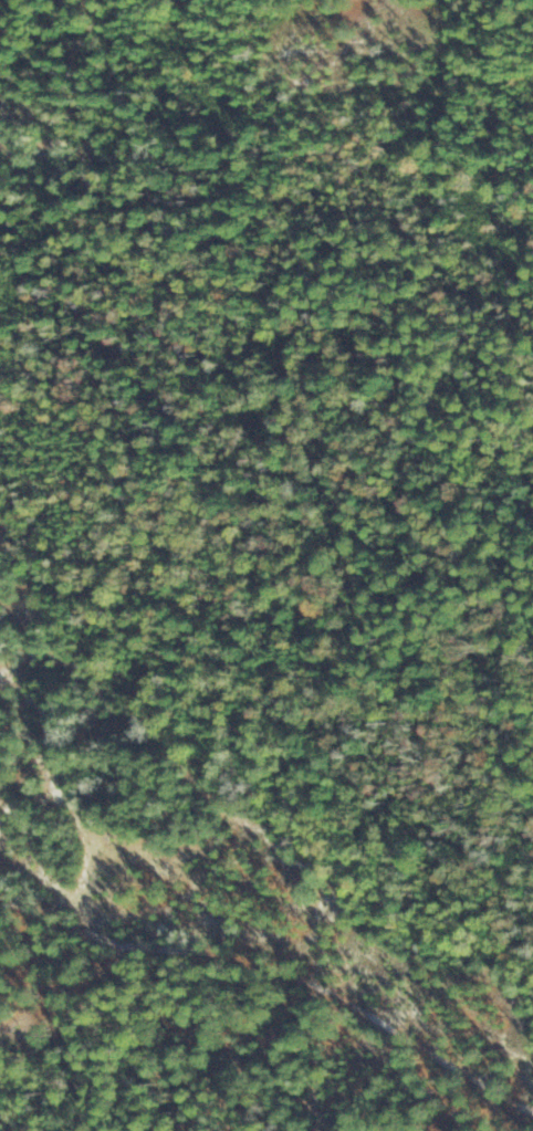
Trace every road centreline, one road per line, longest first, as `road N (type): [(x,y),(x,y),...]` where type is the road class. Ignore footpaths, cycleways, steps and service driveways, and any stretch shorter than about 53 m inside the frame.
road 1 (residential): [(0,893),(150,971),(367,1039),(532,1127)]

